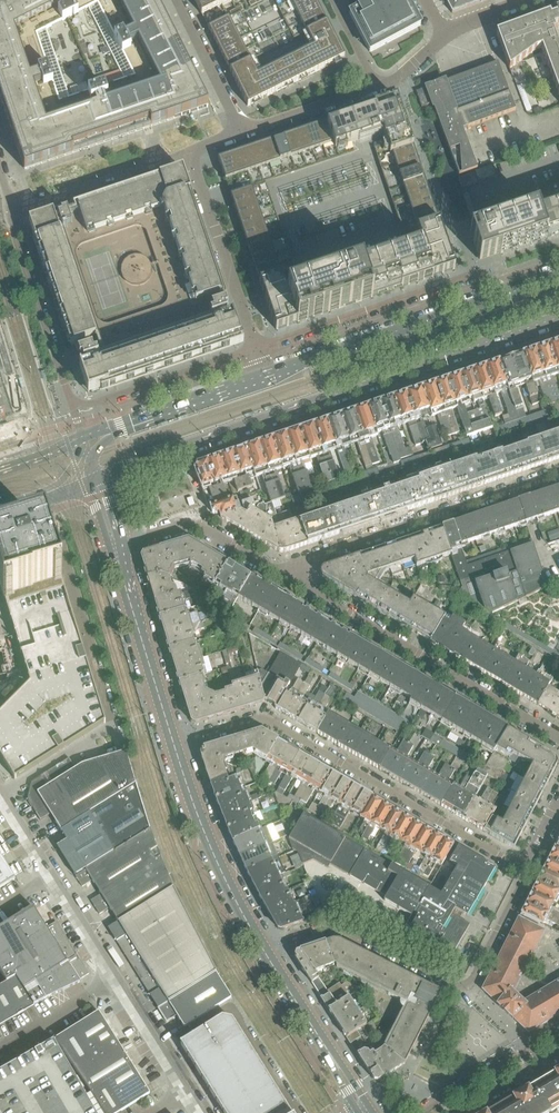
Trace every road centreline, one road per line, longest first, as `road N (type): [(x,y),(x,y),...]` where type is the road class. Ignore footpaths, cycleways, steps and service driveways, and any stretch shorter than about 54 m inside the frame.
road 1 (secondary): [(95,478),(558,320)]
road 2 (residential): [(523,870),(262,718),(175,746)]
road 3 (residential): [(268,956),(333,927),(446,984),(465,984),(523,870)]
road 4 (residential): [(558,738),(290,582)]
road 5 (residential): [(558,476),(305,560),(290,582)]
road 6 (secondary): [(509,293),(254,383)]
road 7 (residential): [(509,293),(492,281),(463,278),(255,349)]
road 8 (tertiary): [(268,956),(221,872),(175,746)]
road 9 (residential): [(118,982),(3,796)]
road 10 (tertiary): [(175,746),(116,548)]
road 11 (residential): [(191,159),(255,349)]
road 12 (residential): [(255,349),(92,403),(68,397)]
road 13 (residential): [(290,582),(194,524),(116,548)]
road 14 (residential): [(68,397),(11,214)]
road 15 (residential): [(11,214),(191,159)]
road 16 (secondary): [(254,383),(82,438)]
road 17 (residential): [(558,1029),(419,1112)]
road 18 (residential): [(241,133),(175,0)]
road 19 (residential): [(241,133),(374,89)]
road 20 (unclassified): [(0,1050),(118,982)]
road 21 (residential): [(189,1095),(118,982)]
road 22 (tertiary): [(335,1062),(268,956)]

